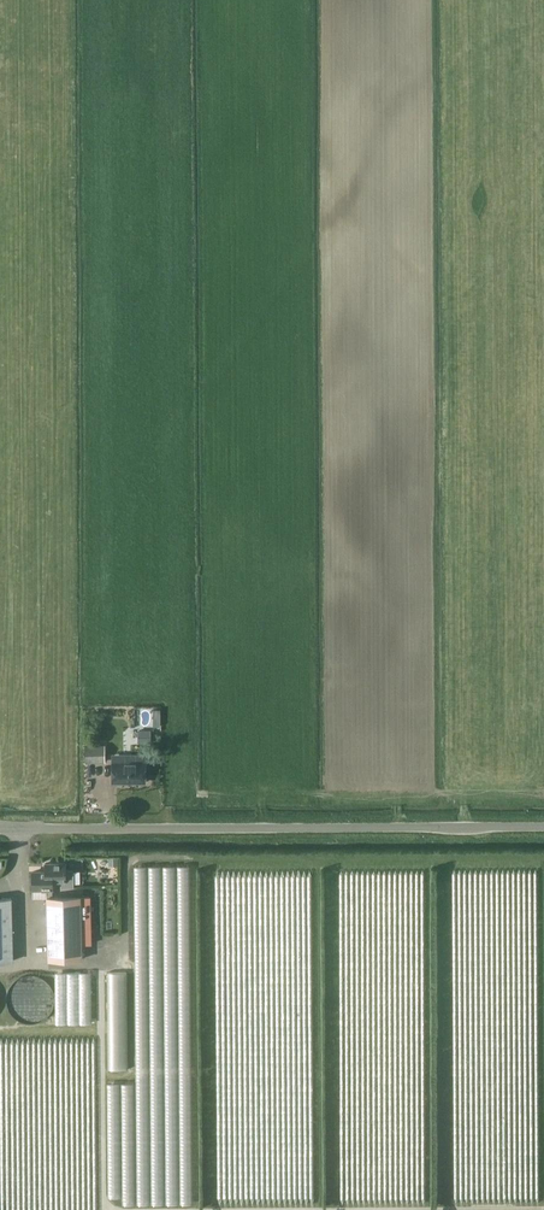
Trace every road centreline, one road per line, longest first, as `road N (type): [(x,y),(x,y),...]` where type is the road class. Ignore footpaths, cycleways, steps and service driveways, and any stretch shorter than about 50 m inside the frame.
road 1 (unclassified): [(0,829),(543,827)]
road 2 (track): [(101,964),(103,1209)]
road 3 (track): [(404,1209),(543,1209)]

